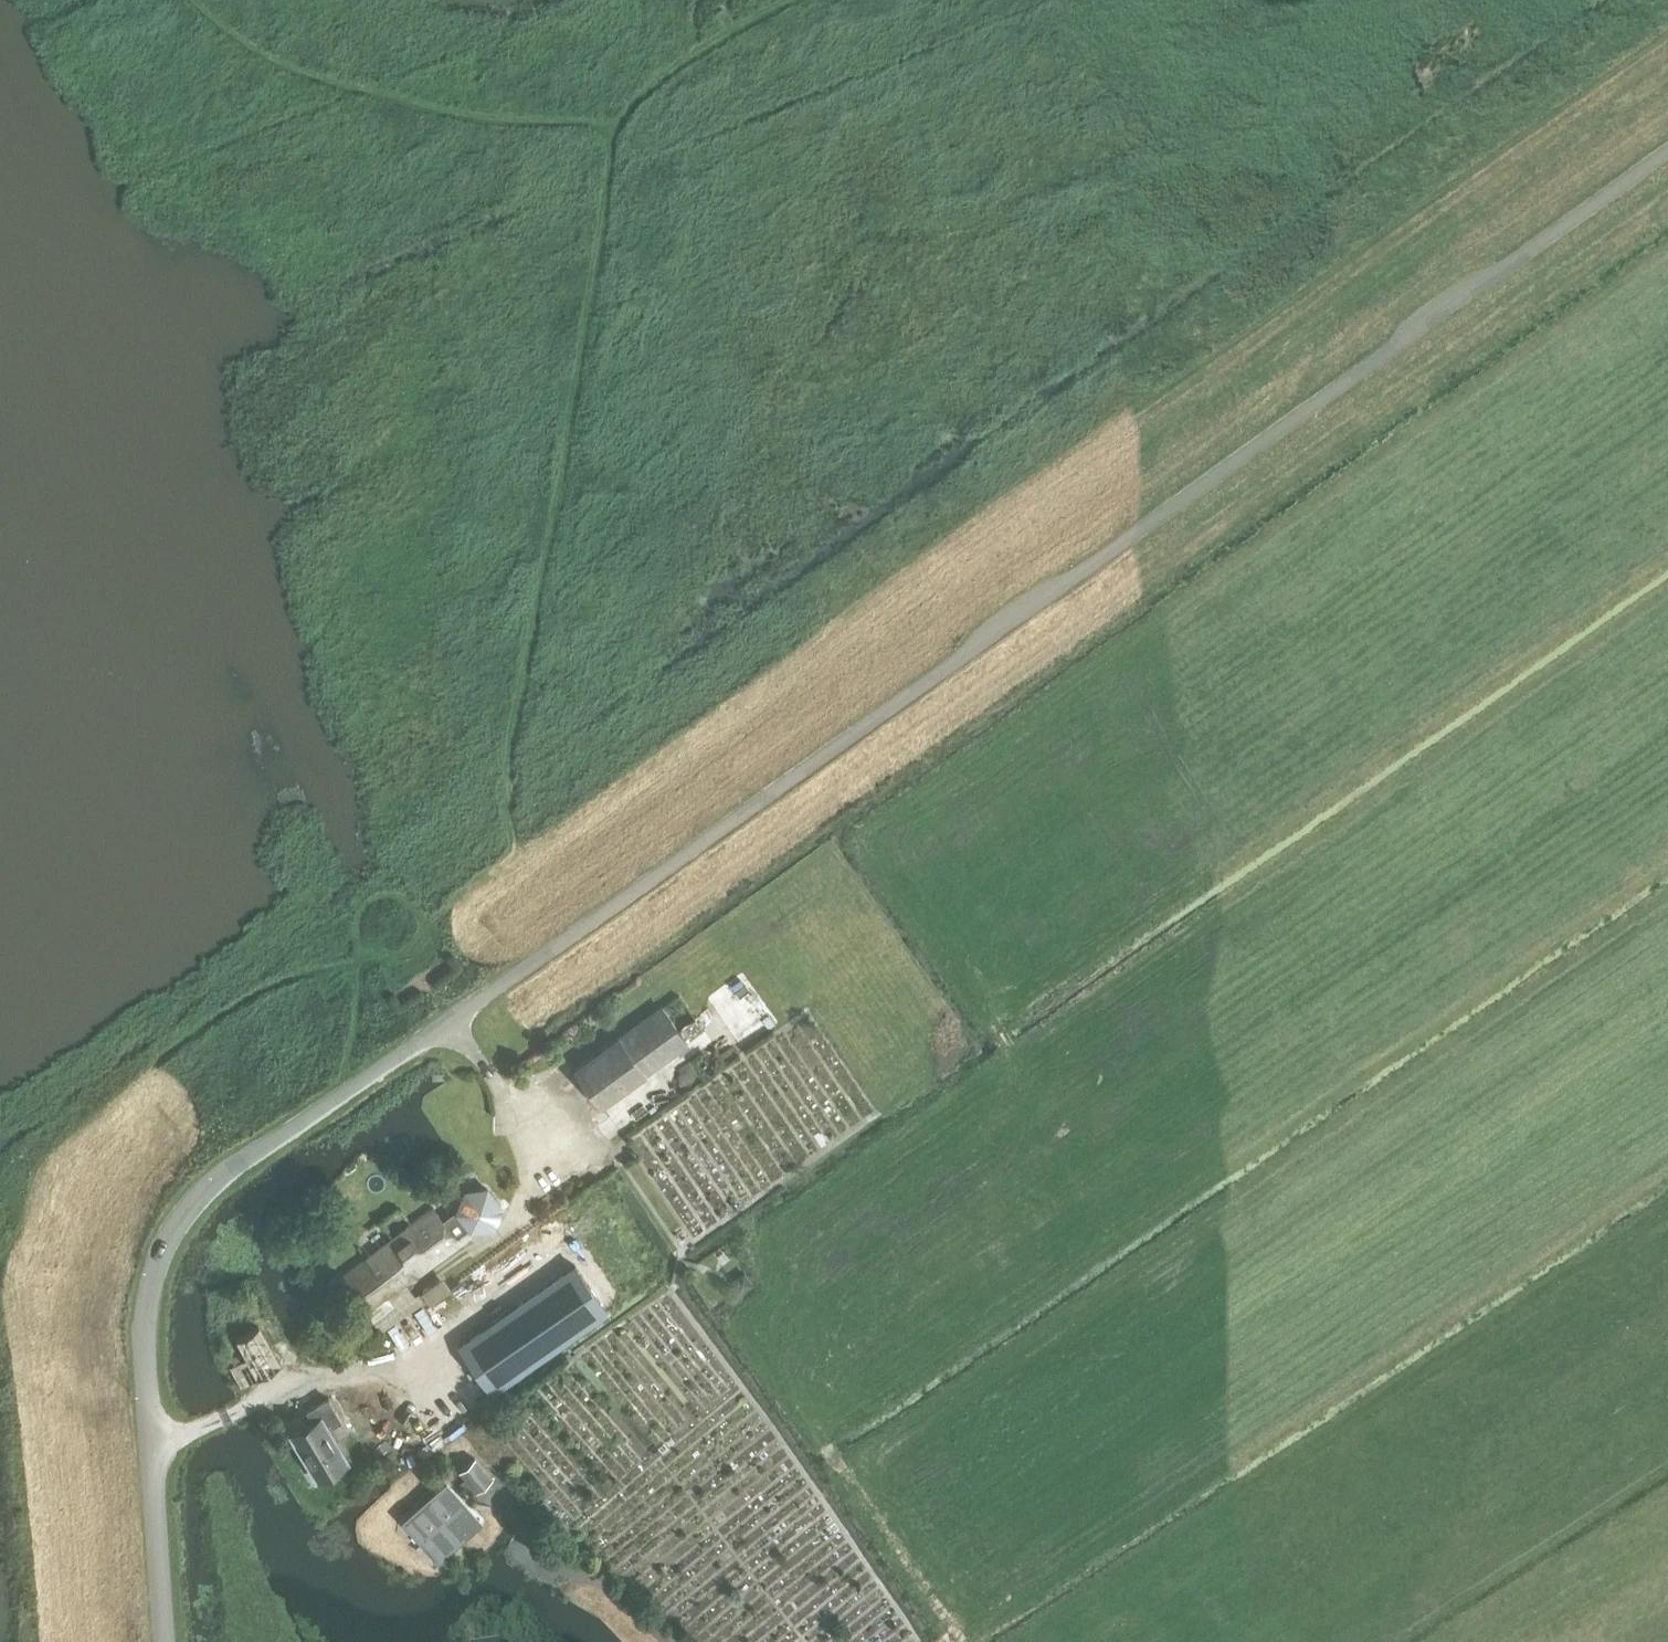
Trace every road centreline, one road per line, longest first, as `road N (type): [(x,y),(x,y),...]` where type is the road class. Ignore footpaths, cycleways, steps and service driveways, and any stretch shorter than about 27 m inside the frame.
road 1 (unclassified): [(170,1641),(147,1334),(151,1287),(181,1213),(219,1176),(1667,152)]

